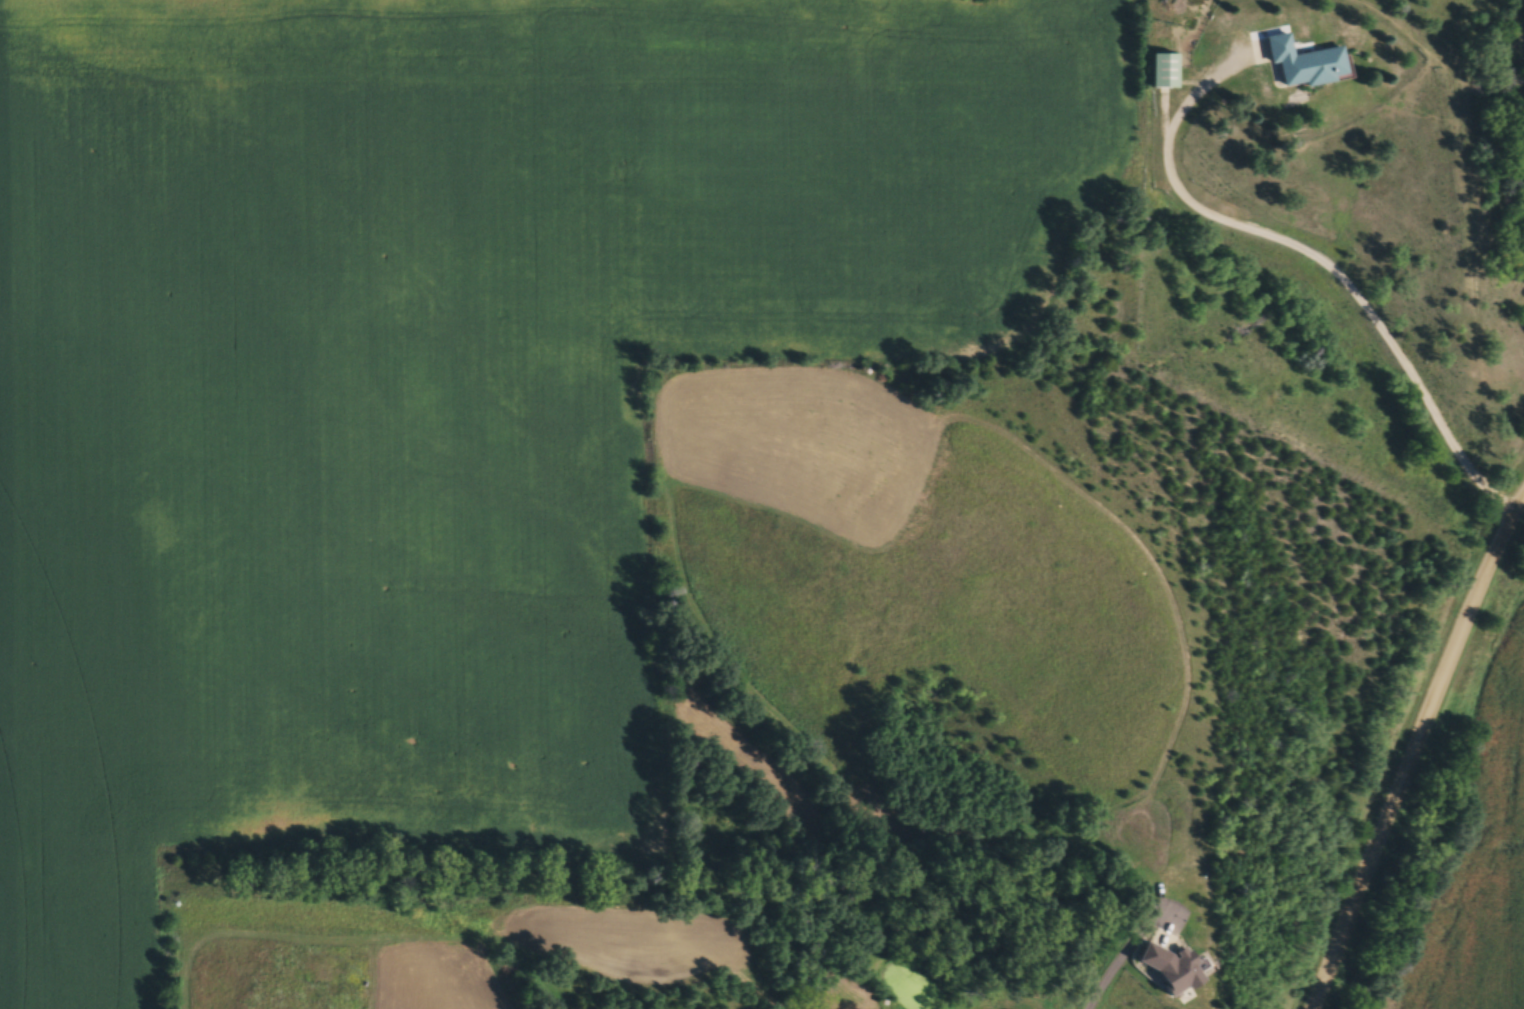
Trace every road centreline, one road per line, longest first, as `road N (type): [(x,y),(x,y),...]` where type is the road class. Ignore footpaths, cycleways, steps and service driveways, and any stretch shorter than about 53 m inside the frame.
road 1 (residential): [(1391,818),(1006,753),(897,714),(873,559),(889,396)]
road 2 (tertiary): [(1318,1008),(1463,627),(1523,499)]

